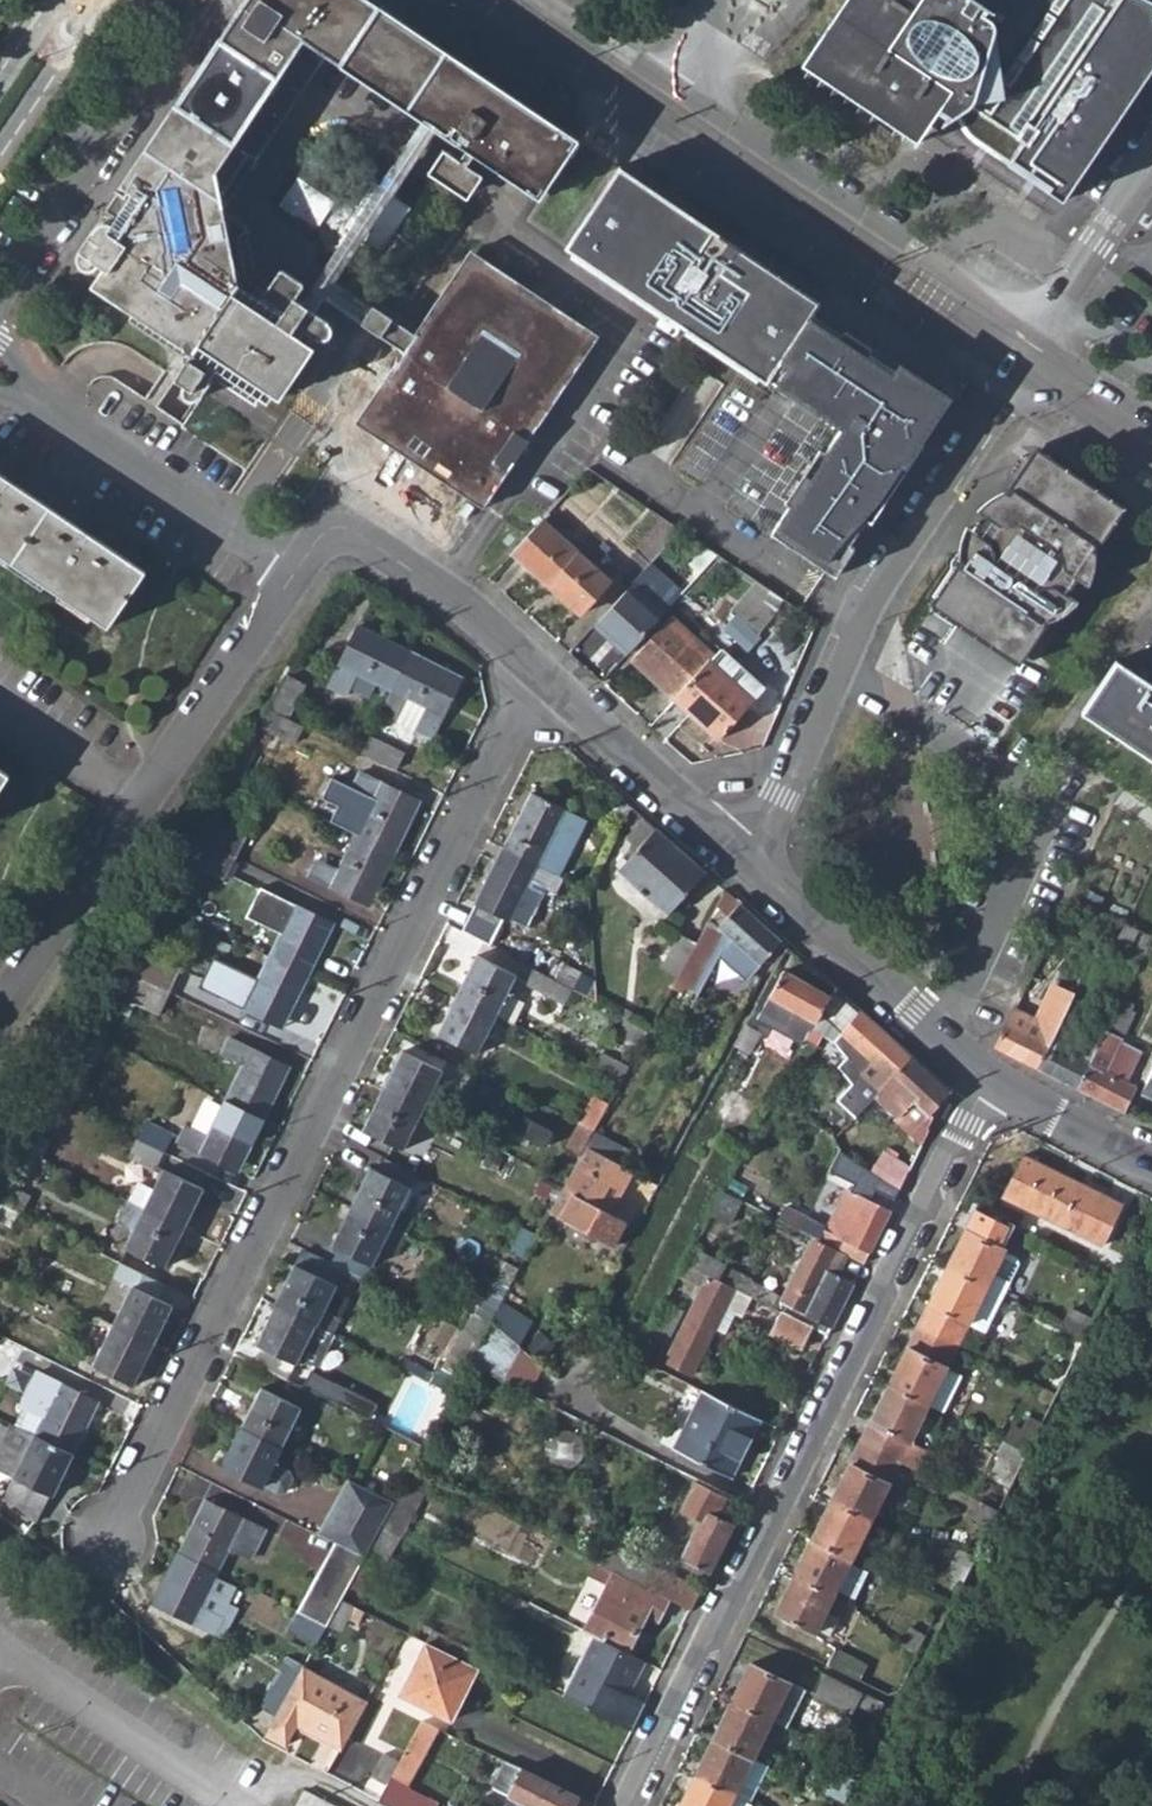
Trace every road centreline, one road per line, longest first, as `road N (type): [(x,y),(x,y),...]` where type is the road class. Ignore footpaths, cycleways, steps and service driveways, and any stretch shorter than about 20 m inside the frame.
road 1 (residential): [(103,1542),(533,670)]
road 2 (residential): [(988,1083),(640,1805)]
road 3 (residential): [(439,0),(887,298),(1012,367)]
road 4 (residential): [(1028,341),(922,252),(540,0)]
road 5 (residential): [(733,854),(783,795),(865,596),(1012,367)]
road 6 (residential): [(988,1083),(733,854)]
road 7 (residential): [(292,571),(44,405)]
road 8 (residential): [(140,799),(292,571)]
road 9 (residential): [(733,854),(533,670)]
road 10 (residential): [(0,1008),(140,799)]
road 11 (residential): [(533,670),(460,608),(367,545),(333,531)]
road 12 (residential): [(1028,341),(1151,166)]
road 13 (residential): [(1151,1160),(988,1083)]
road 14 (residential): [(140,799),(0,704)]
road 15 (residential): [(1012,367),(1151,462)]
road 16 (residential): [(1151,422),(1028,341)]
road 17 (tertiary): [(74,0),(0,108)]

